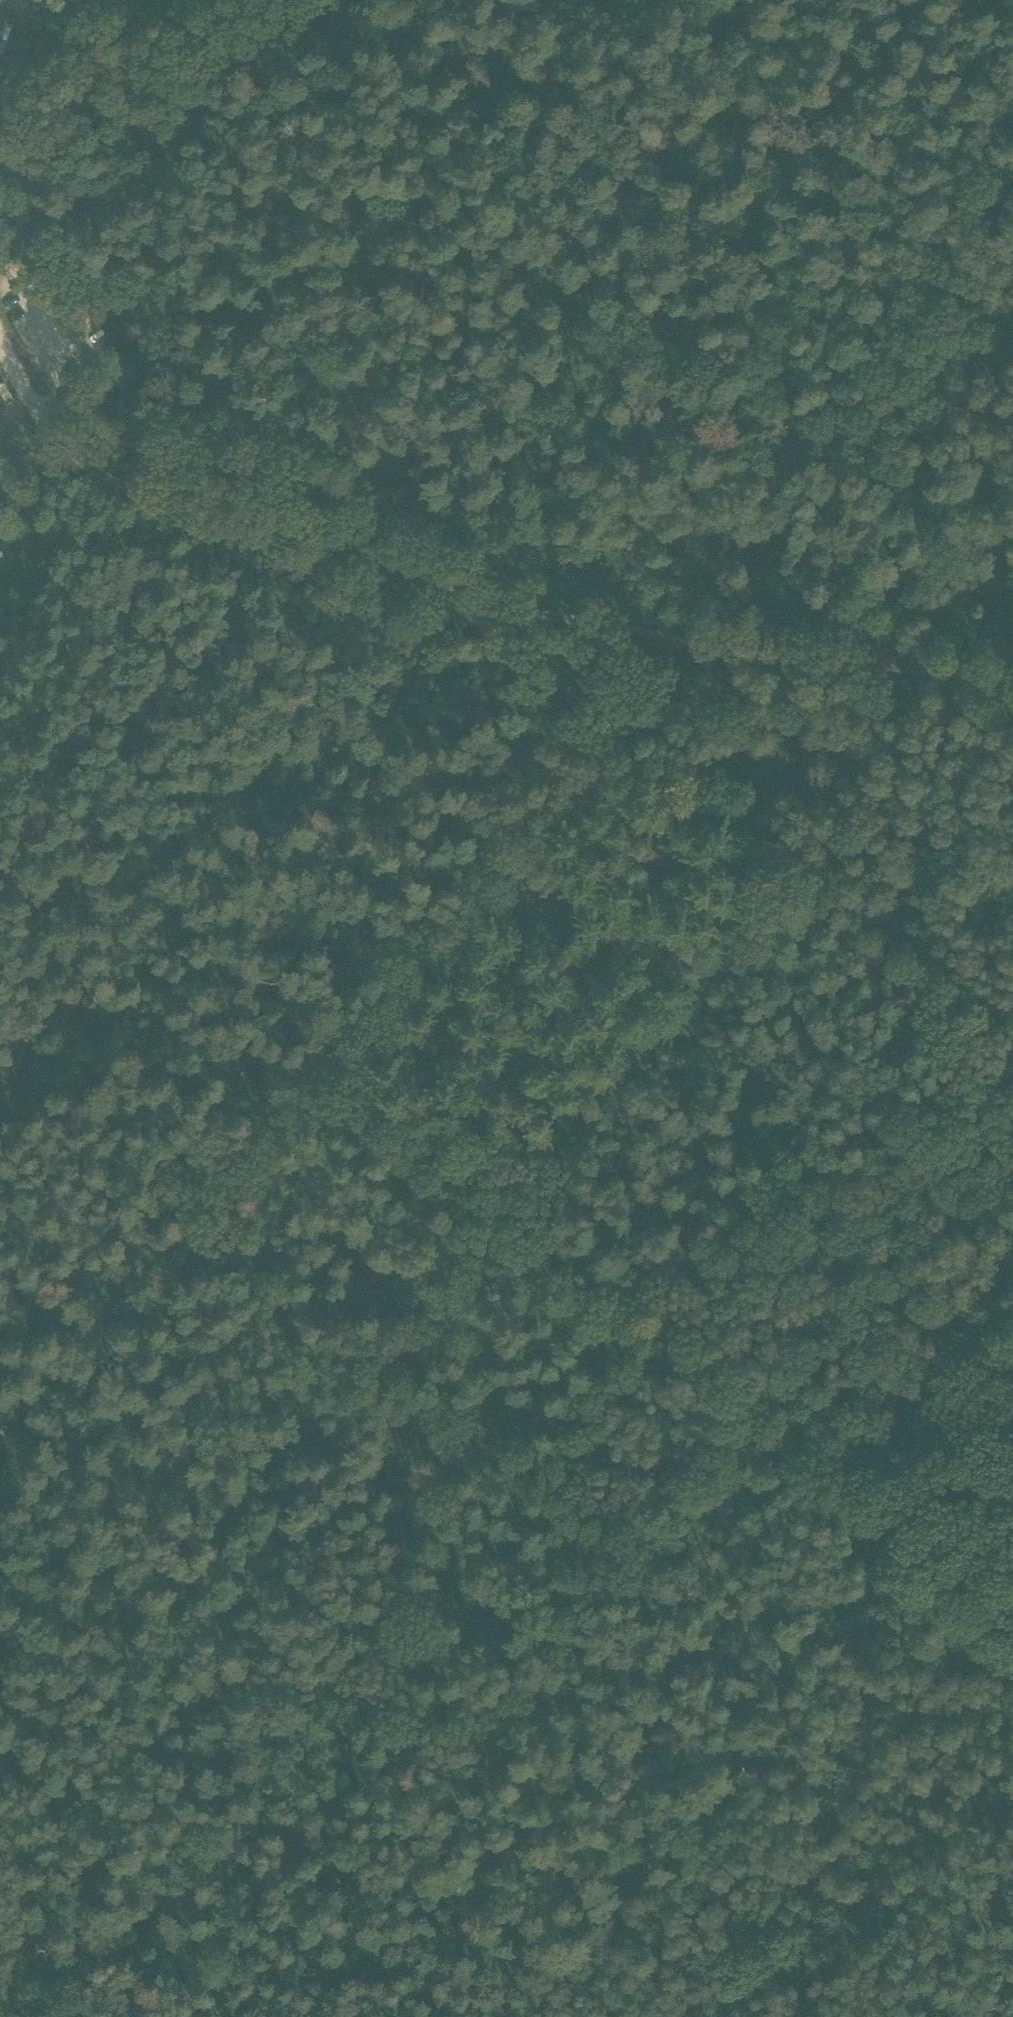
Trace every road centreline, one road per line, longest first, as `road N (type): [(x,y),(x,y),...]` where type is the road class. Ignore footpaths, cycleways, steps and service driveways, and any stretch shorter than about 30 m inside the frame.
road 1 (track): [(0,1434),(673,641)]
road 2 (track): [(45,432),(88,465),(185,510),(306,526),(490,600),(673,641)]
road 3 (track): [(337,0),(152,97),(48,139),(0,184)]
road 4 (track): [(673,641),(1012,678)]

